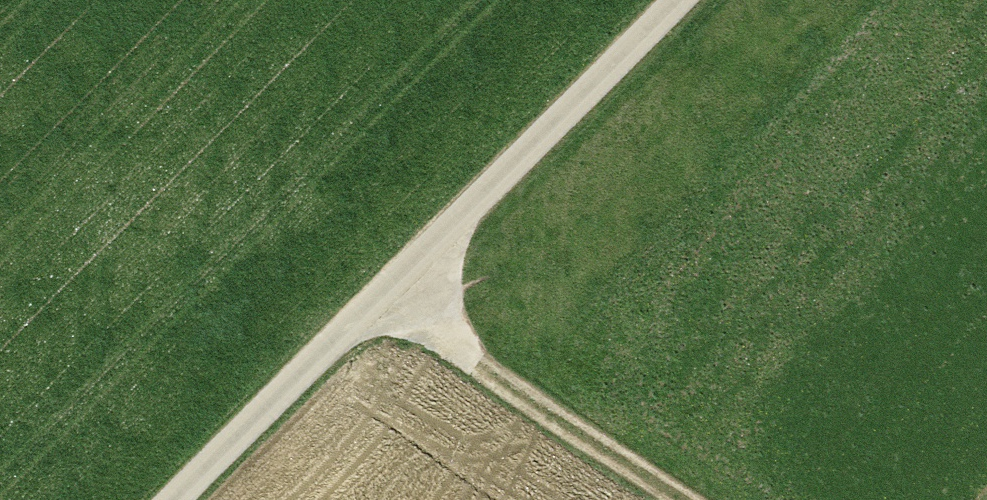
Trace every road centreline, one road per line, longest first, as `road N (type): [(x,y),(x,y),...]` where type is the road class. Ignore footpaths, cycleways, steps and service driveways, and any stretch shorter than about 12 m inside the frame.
road 1 (track): [(685,0),(189,499)]
road 2 (track): [(393,295),(519,399),(669,499)]

